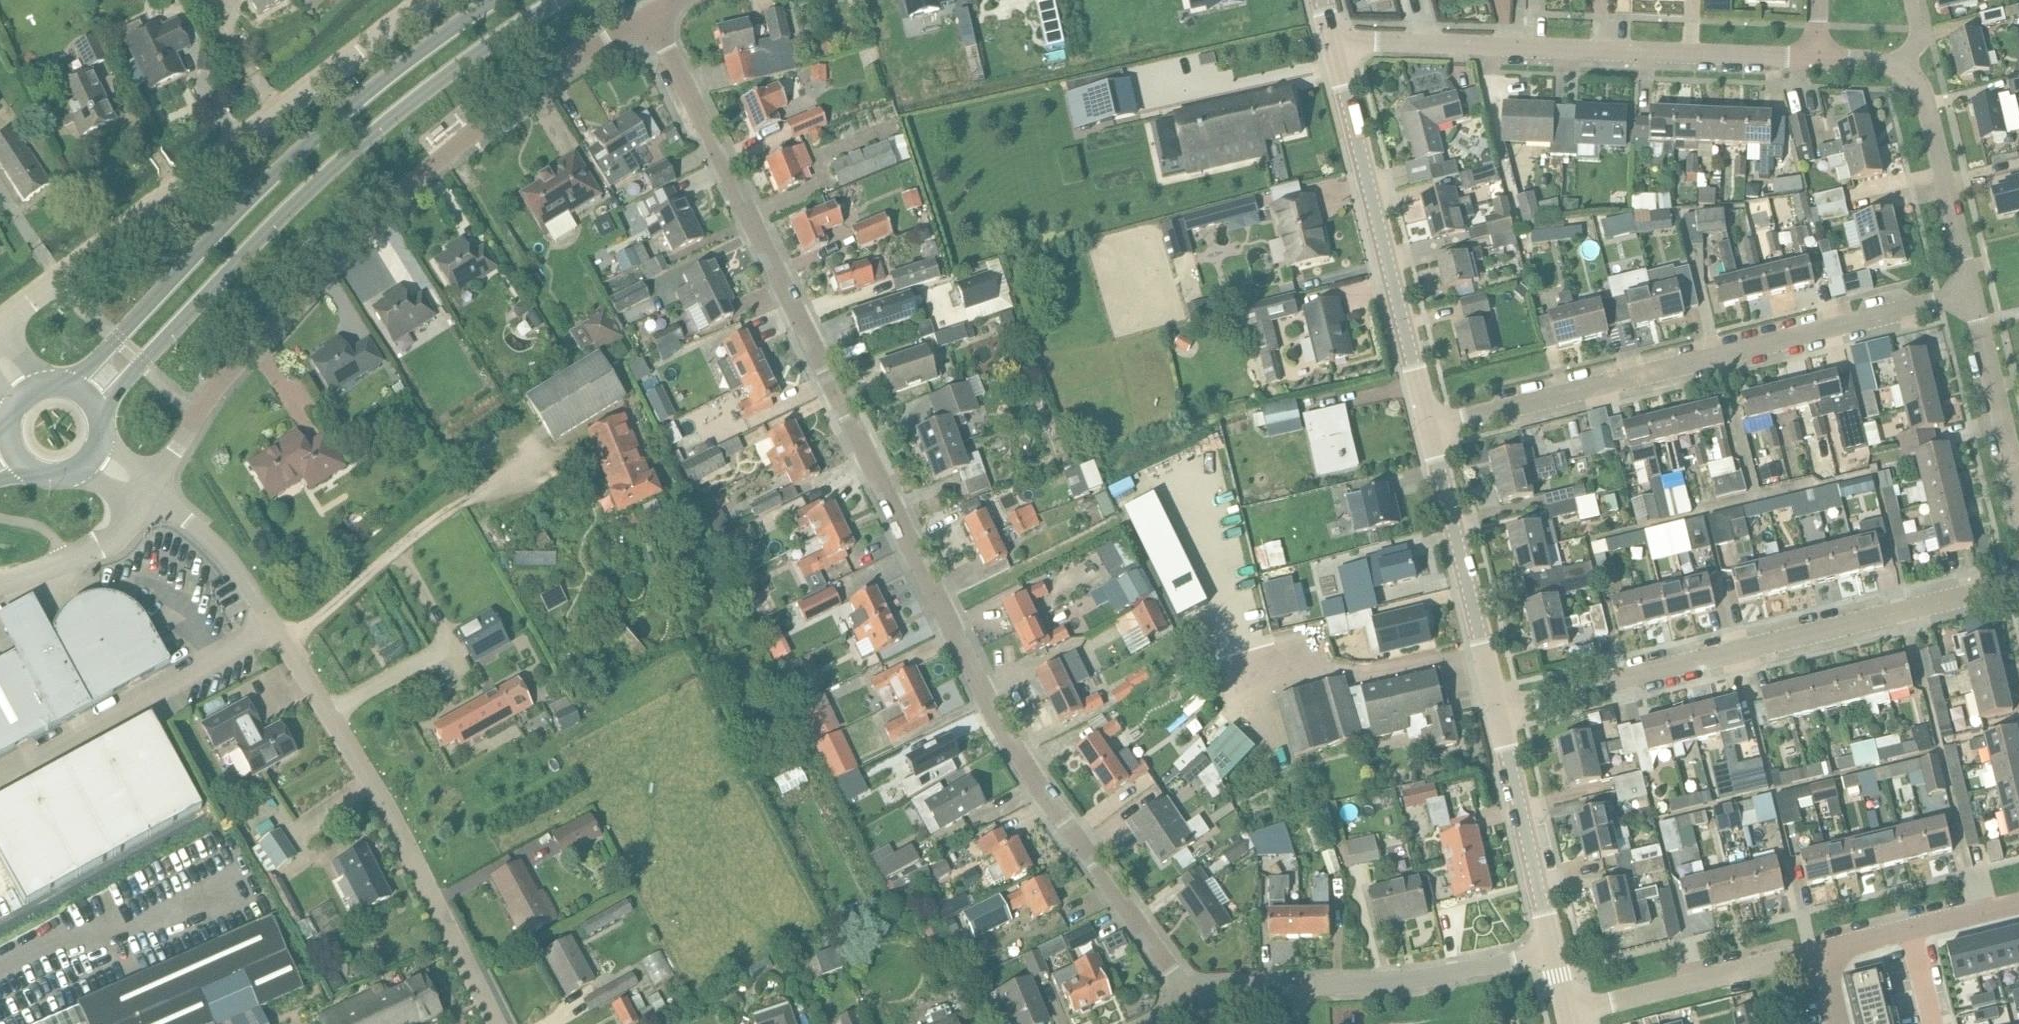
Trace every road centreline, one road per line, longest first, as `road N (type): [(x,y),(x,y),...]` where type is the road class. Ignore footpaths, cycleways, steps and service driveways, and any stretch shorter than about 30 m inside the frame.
road 1 (residential): [(1185,992),(995,721),(652,11)]
road 2 (unclassified): [(153,489),(248,351),(376,214),(482,121),(652,11)]
road 3 (unclassified): [(501,1023),(371,784),(284,648),(153,489)]
road 4 (primary): [(99,422),(142,363),(331,168),(558,0)]
road 5 (primary): [(493,0),(302,143),(63,384)]
road 6 (residential): [(1429,426),(1971,291)]
road 7 (residential): [(1496,708),(2018,582)]
road 8 (unclassified): [(0,320),(426,0)]
road 9 (residential): [(1818,60),(1333,41)]
road 10 (tertiary): [(1429,426),(1333,41)]
road 11 (tertiary): [(1496,708),(1429,426)]
road 12 (residential): [(1293,998),(1319,984),(1433,975),(1553,951)]
road 13 (residential): [(1569,1014),(1822,950)]
road 14 (tertiary): [(1553,951),(1496,708)]
road 15 (residential): [(1971,291),(1920,93),(1906,74)]
road 16 (residential): [(2018,492),(1971,291)]
road 17 (unclassified): [(0,580),(106,546),(153,489)]

